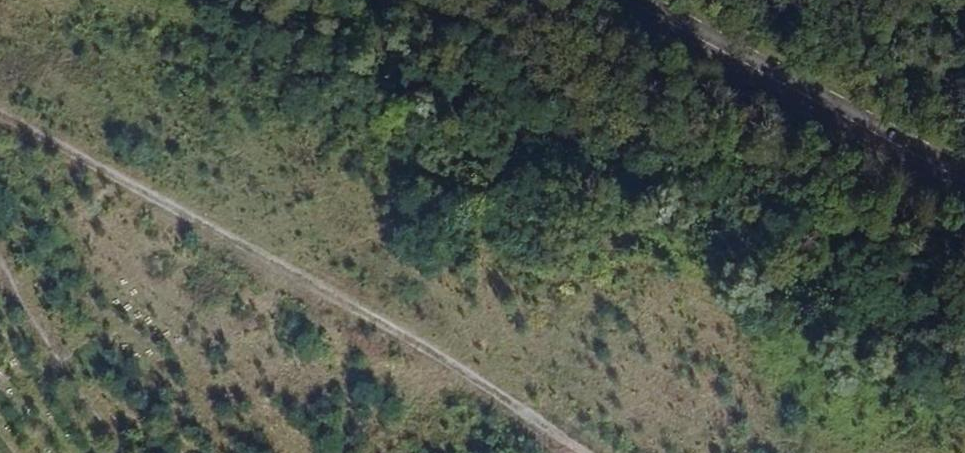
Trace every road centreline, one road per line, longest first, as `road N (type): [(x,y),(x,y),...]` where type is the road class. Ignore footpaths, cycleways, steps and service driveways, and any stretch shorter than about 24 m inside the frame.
road 1 (track): [(0,131),(479,382),(568,452)]
road 2 (secondary): [(964,177),(625,0)]
road 3 (track): [(128,452),(0,257)]

